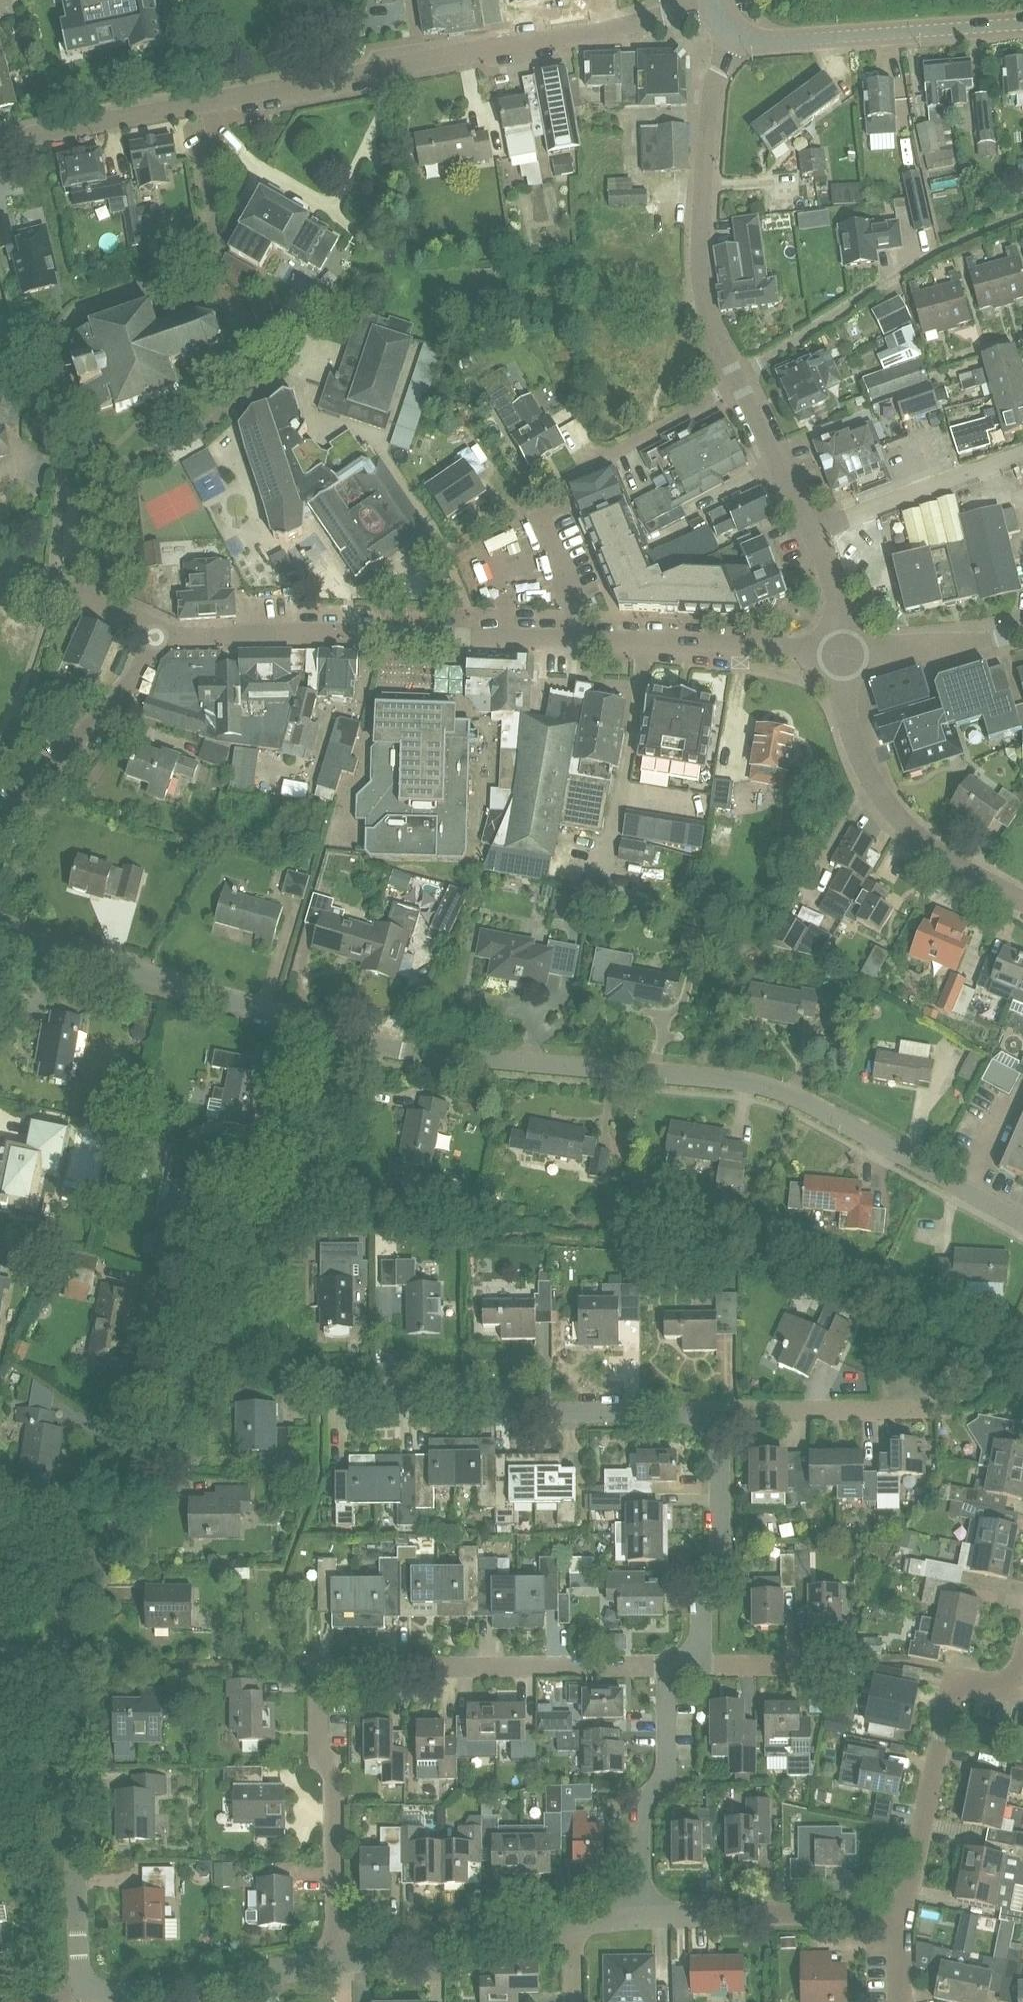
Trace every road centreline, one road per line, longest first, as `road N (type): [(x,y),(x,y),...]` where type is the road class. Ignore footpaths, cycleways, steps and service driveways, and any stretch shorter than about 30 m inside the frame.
road 1 (residential): [(1022,1220),(774,1089),(724,1077),(354,1041)]
road 2 (residential): [(845,649),(378,630),(156,636)]
road 3 (residential): [(336,1962),(329,1767),(317,1758),(317,1666),(669,1666)]
road 4 (tertiary): [(209,103),(715,6)]
road 5 (residential): [(226,1331),(341,1394),(507,1390),(533,1410),(686,1409),(706,1423)]
road 6 (residential): [(354,1041),(0,929)]
road 7 (residential): [(49,1653),(226,1331)]
road 8 (residential): [(733,375),(702,311),(711,95),(731,34)]
road 9 (residential): [(82,1993),(70,1707),(65,1673),(49,1653)]
road 10 (residential): [(845,649),(851,728),(878,792),(930,847),(1022,901)]
road 11 (residential): [(904,1915),(948,1697),(961,1683),(1005,1690),(1022,1649)]
road 12 (residential): [(226,1331),(305,1187),(354,1041)]
road 13 (residential): [(110,468),(190,436),(262,379),(202,257)]
road 14 (tertiary): [(731,34),(770,40),(1022,23)]
road 15 (residential): [(638,1915),(904,1915)]
road 16 (residential): [(638,1915),(635,1809),(666,1769),(669,1666)]
road 17 (residential): [(699,1666),(702,1580),(720,1556),(717,1445),(706,1423)]
road 18 (residential): [(0,825),(128,688),(156,636)]
road 19 (residential): [(336,1962),(571,1922)]
road 20 (residential): [(202,257),(72,313),(49,350),(53,399)]
road 21 (residential): [(809,534),(1022,452)]
road 22 (residential): [(117,1994),(336,1962)]
road 23 (residential): [(706,1423),(741,1409),(924,1408)]
road 24 (tertiary): [(0,143),(209,103)]
road 25 (unclassified): [(733,375),(904,272)]
road 26 (residential): [(845,649),(948,647),(1022,631)]
road 27 (residential): [(809,534),(733,375)]
road 28 (residential): [(202,257),(214,209),(198,165),(223,132),(209,103)]
road 29 (residential): [(110,468),(102,604)]
road 30 (residential): [(64,456),(55,589)]
road 31 (residential): [(845,649),(834,593),(809,534)]

